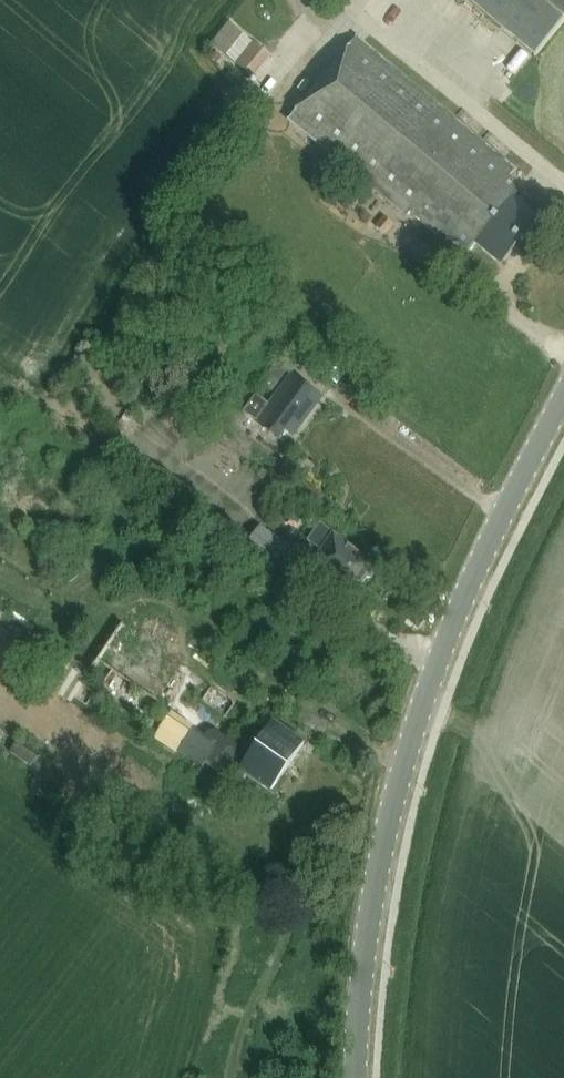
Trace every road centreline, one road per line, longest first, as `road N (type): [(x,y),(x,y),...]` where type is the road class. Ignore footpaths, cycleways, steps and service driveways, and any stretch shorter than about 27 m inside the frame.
road 1 (tertiary): [(358,1077),(377,882),(404,764),(446,645),(563,400)]

